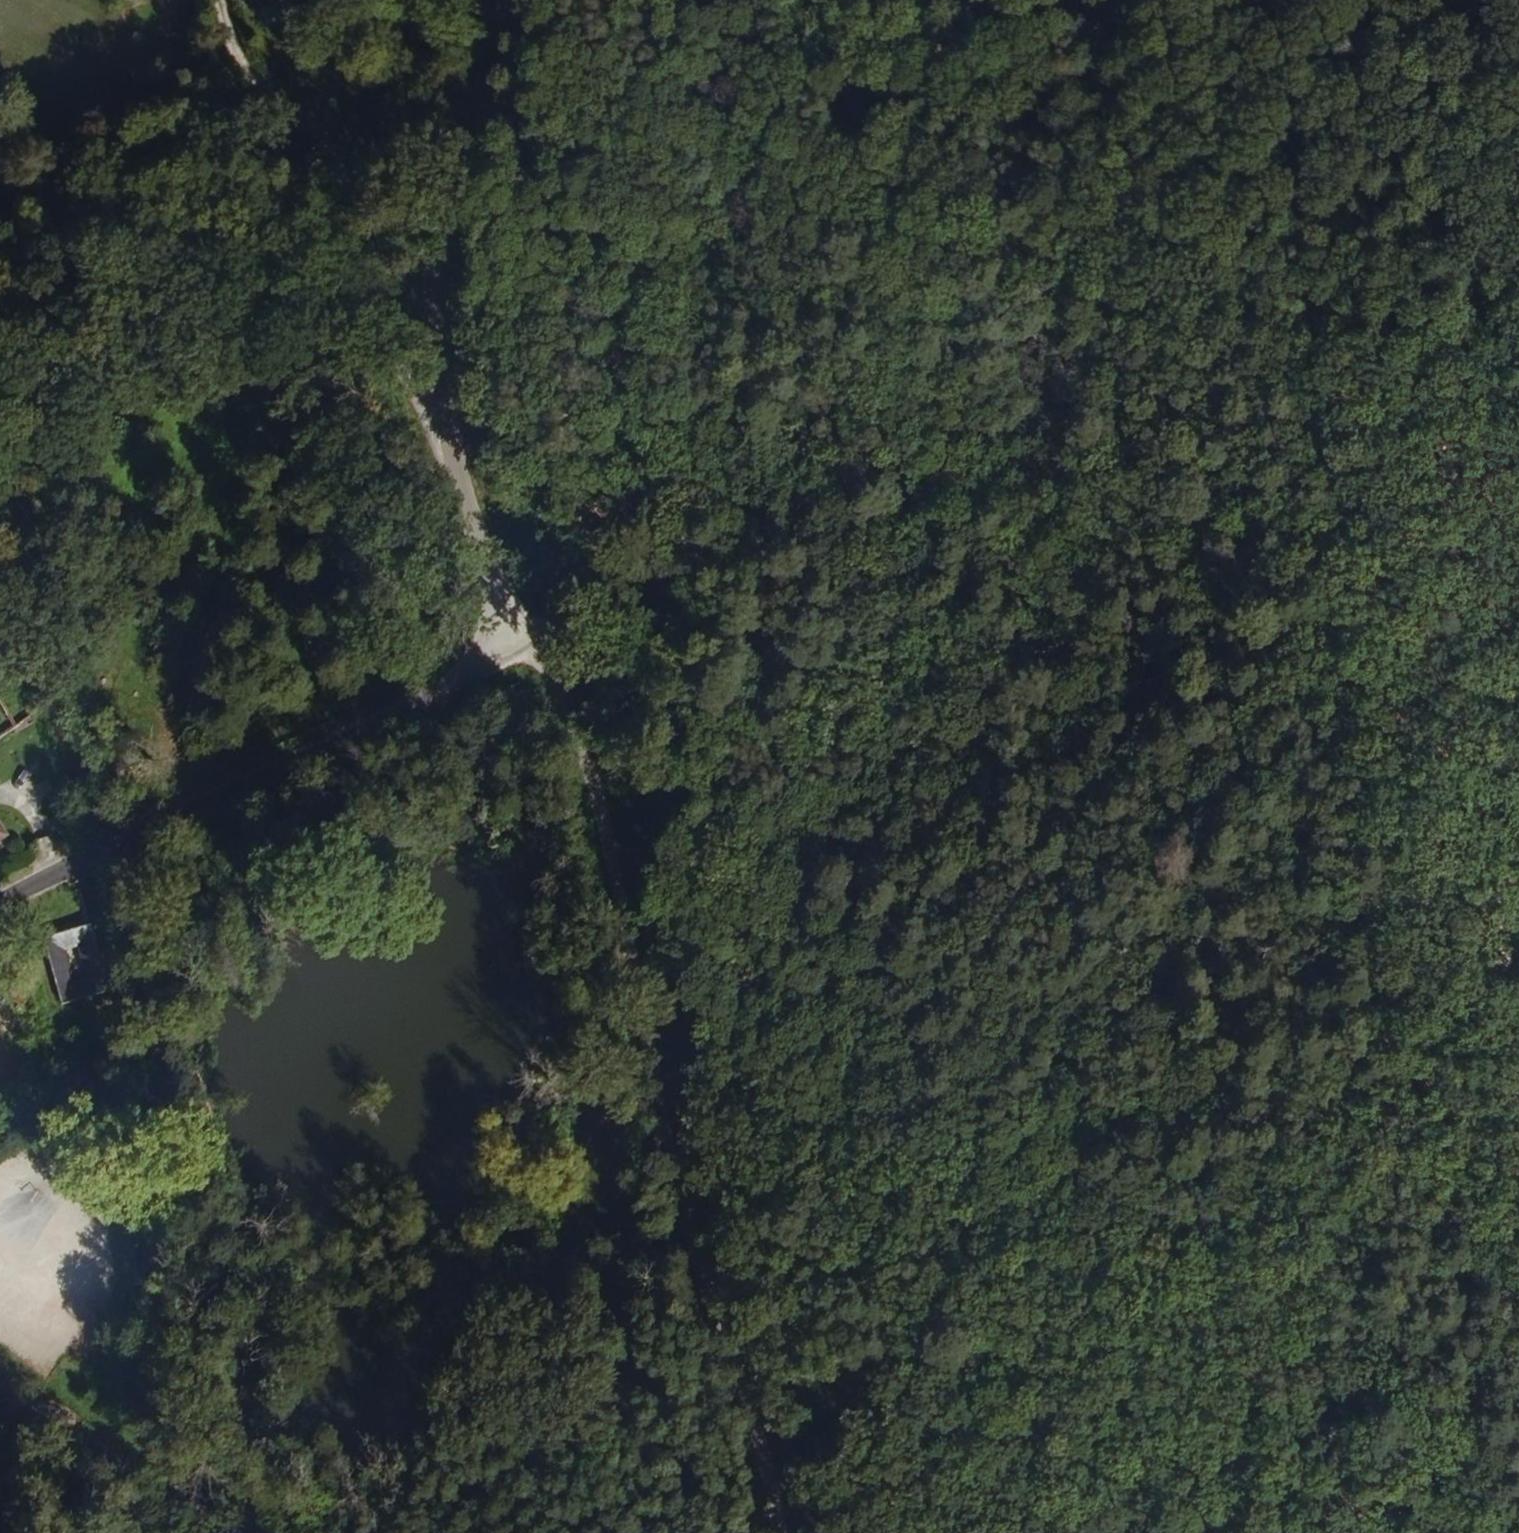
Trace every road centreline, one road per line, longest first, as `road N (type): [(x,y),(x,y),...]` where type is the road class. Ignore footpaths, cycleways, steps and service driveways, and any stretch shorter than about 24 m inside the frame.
road 1 (unclassified): [(773,1532),(563,761),(518,649)]
road 2 (residential): [(518,649),(165,815),(0,906)]
road 3 (residential): [(226,0),(259,81),(406,273),(443,340)]
road 4 (tertiary): [(520,0),(470,183),(443,340)]
road 5 (tertiary): [(443,340),(444,416),(518,649)]
road 6 (tertiary): [(0,1380),(222,1532)]

